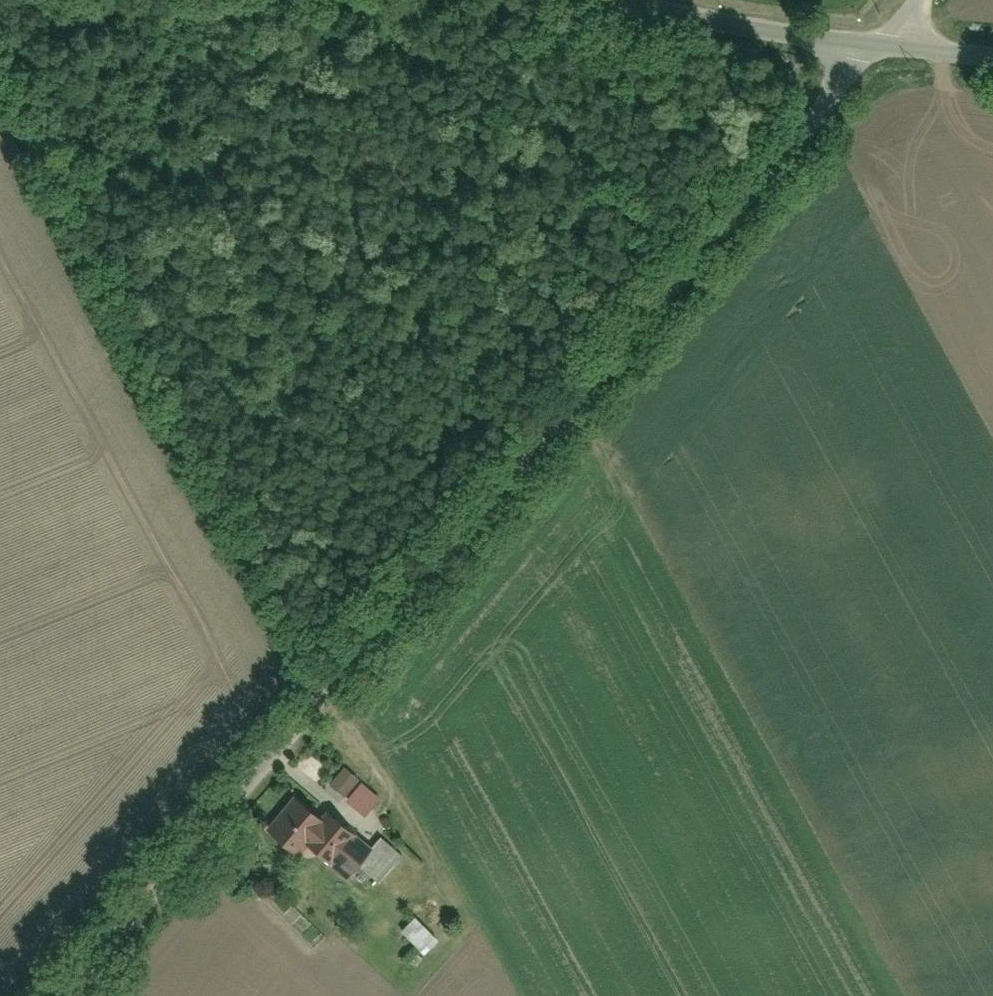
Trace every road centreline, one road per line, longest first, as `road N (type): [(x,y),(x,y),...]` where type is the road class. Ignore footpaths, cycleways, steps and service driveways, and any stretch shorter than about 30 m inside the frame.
road 1 (residential): [(873,47),(521,447),(329,688),(62,995)]
road 2 (tertiary): [(873,47),(622,0)]
road 3 (tertiary): [(992,58),(873,47)]

